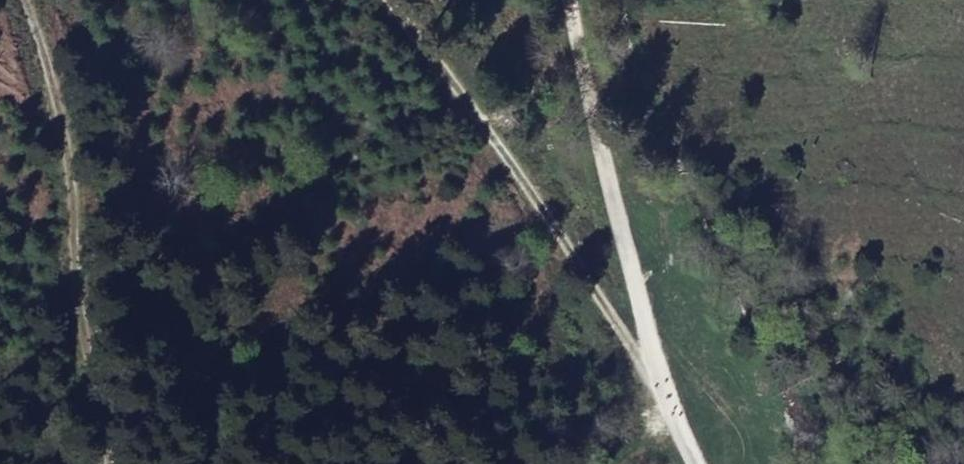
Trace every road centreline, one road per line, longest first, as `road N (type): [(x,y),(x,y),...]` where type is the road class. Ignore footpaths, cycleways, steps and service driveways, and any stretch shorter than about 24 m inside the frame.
road 1 (track): [(570,0),(656,374),(693,463)]
road 2 (track): [(107,463),(91,400),(52,63),(28,0)]
road 3 (track): [(656,374),(388,0)]

